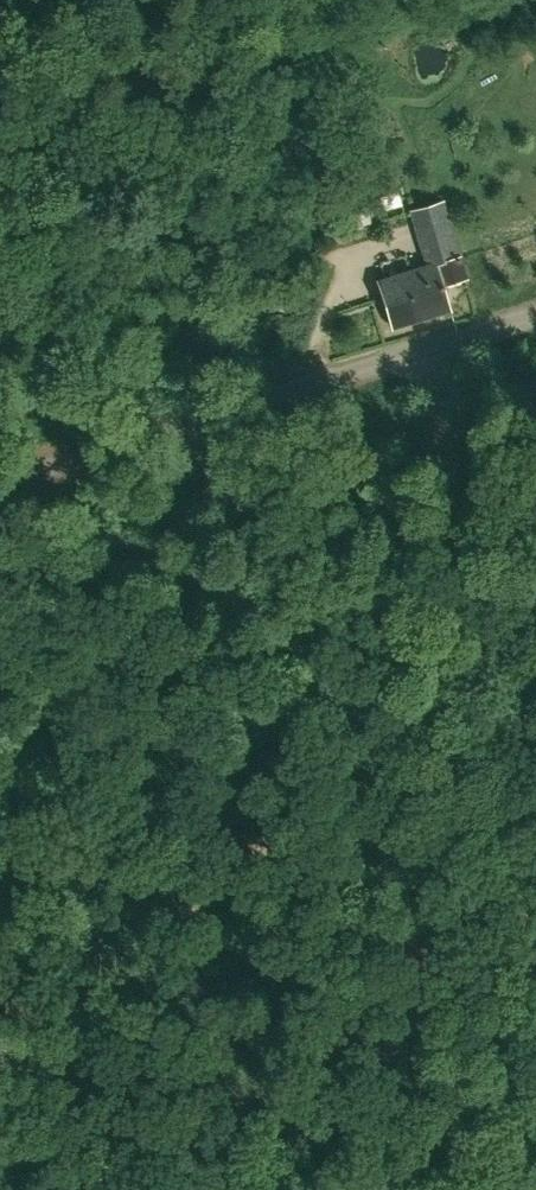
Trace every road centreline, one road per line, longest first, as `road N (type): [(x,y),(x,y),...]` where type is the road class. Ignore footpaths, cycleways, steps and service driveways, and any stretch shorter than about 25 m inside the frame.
road 1 (track): [(535,934),(428,348)]
road 2 (residential): [(0,480),(535,314)]

